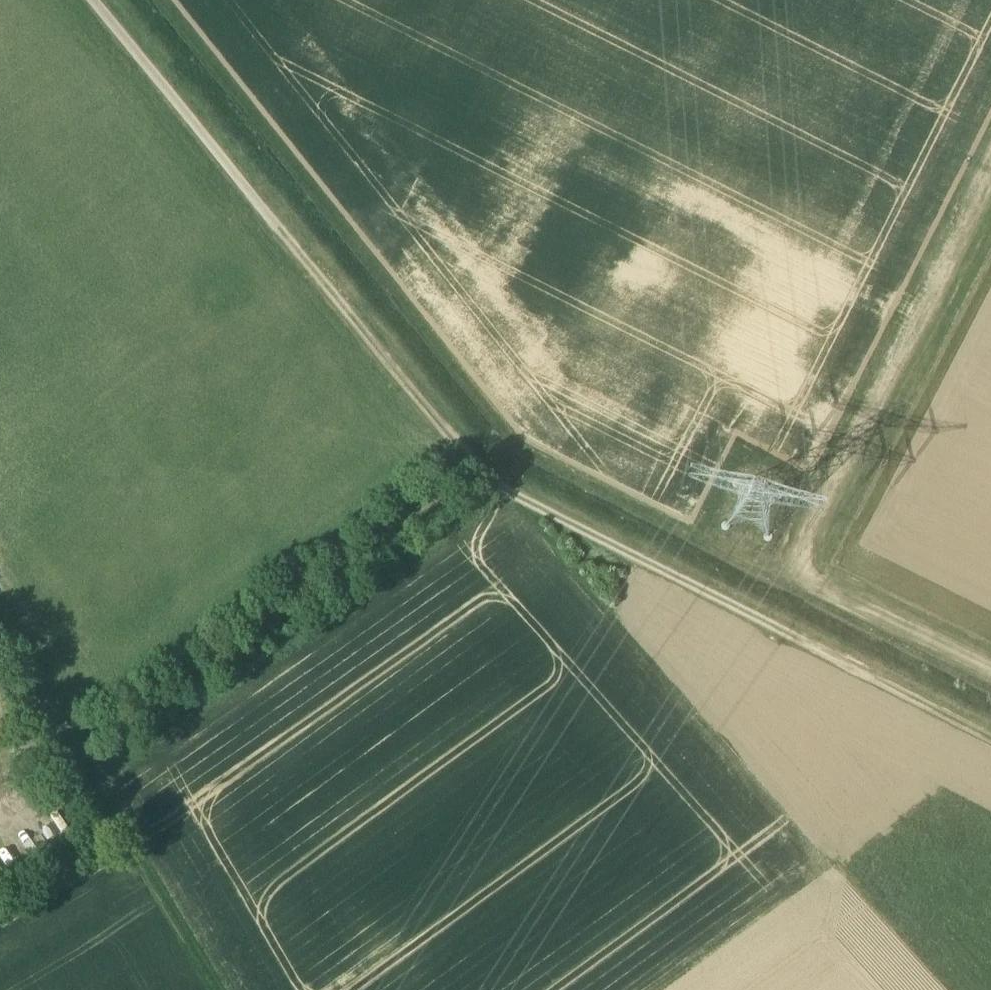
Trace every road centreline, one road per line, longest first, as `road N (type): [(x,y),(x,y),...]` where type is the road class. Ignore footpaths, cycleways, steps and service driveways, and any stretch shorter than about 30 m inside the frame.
road 1 (track): [(469,460),(531,503),(990,741)]
road 2 (track): [(278,228),(469,460)]
road 3 (unclassified): [(91,0),(278,228)]
road 4 (track): [(217,989),(77,760)]

